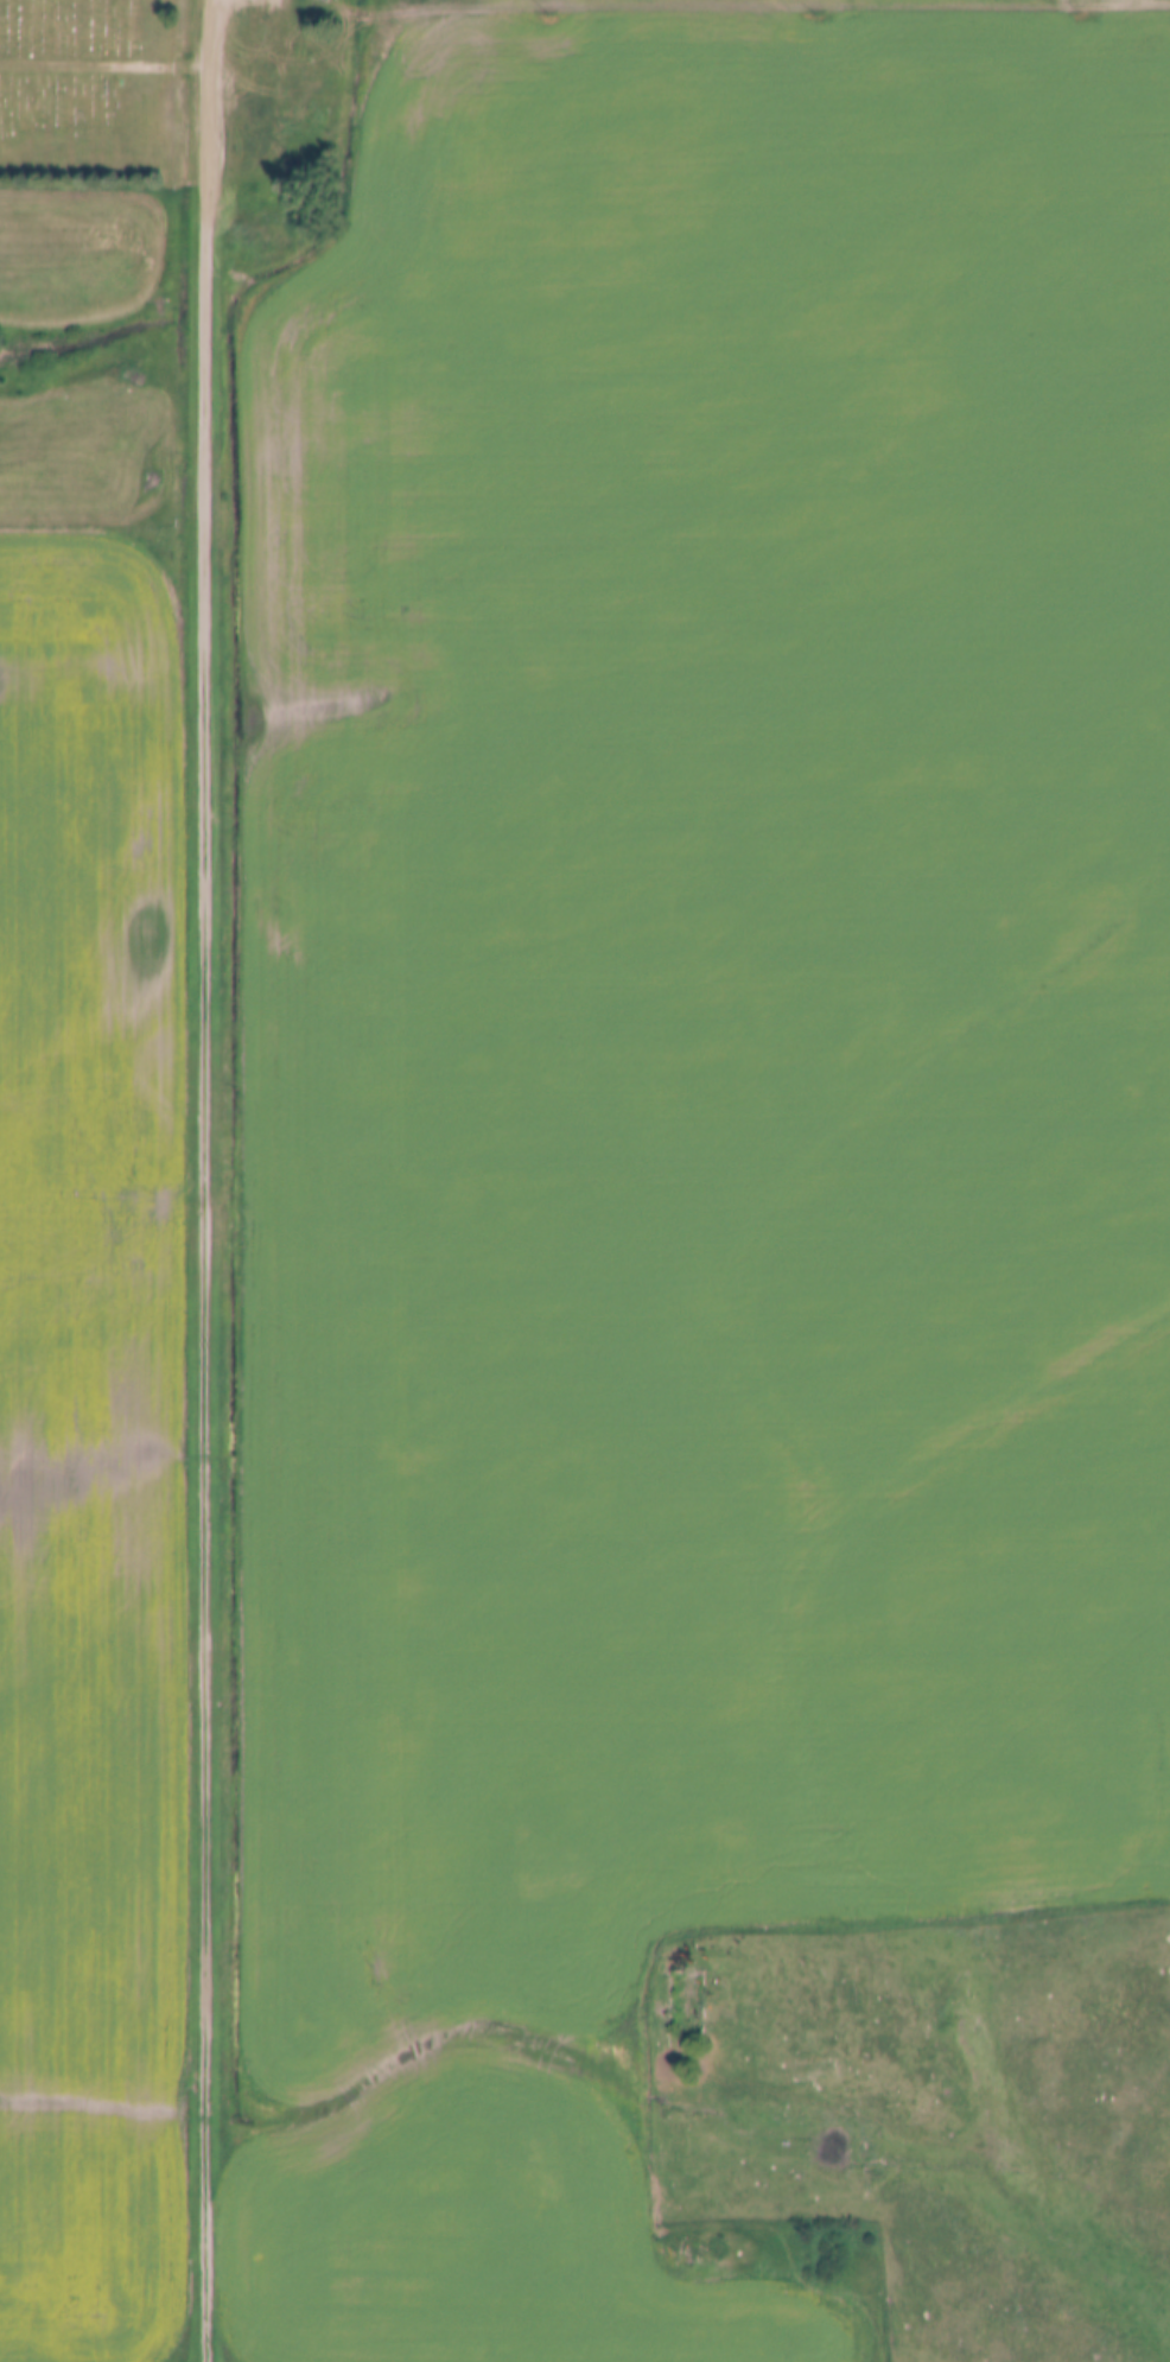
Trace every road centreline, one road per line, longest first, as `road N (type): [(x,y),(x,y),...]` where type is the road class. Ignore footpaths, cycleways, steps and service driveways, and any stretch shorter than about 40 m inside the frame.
road 1 (track): [(210,2361),(208,65)]

